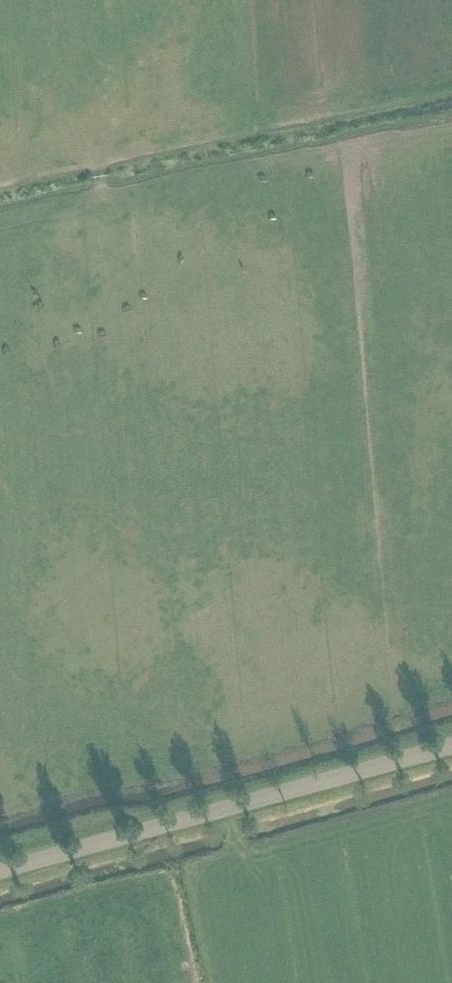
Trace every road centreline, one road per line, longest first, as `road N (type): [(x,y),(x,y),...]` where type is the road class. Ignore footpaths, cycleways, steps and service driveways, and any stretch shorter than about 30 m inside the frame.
road 1 (unclassified): [(0,872),(451,746)]

